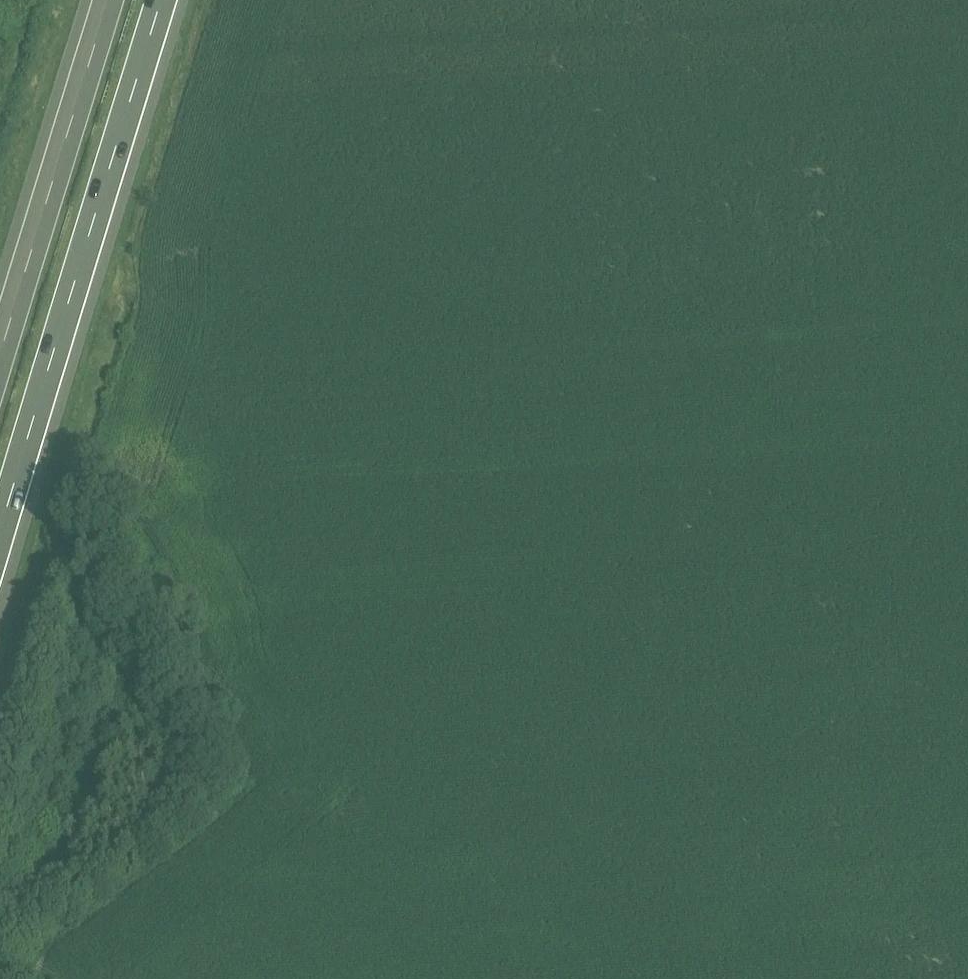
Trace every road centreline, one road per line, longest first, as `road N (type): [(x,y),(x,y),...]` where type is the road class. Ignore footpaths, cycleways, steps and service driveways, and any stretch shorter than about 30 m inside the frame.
road 1 (motorway): [(0,571),(172,0)]
road 2 (motorway): [(95,0),(0,314)]

